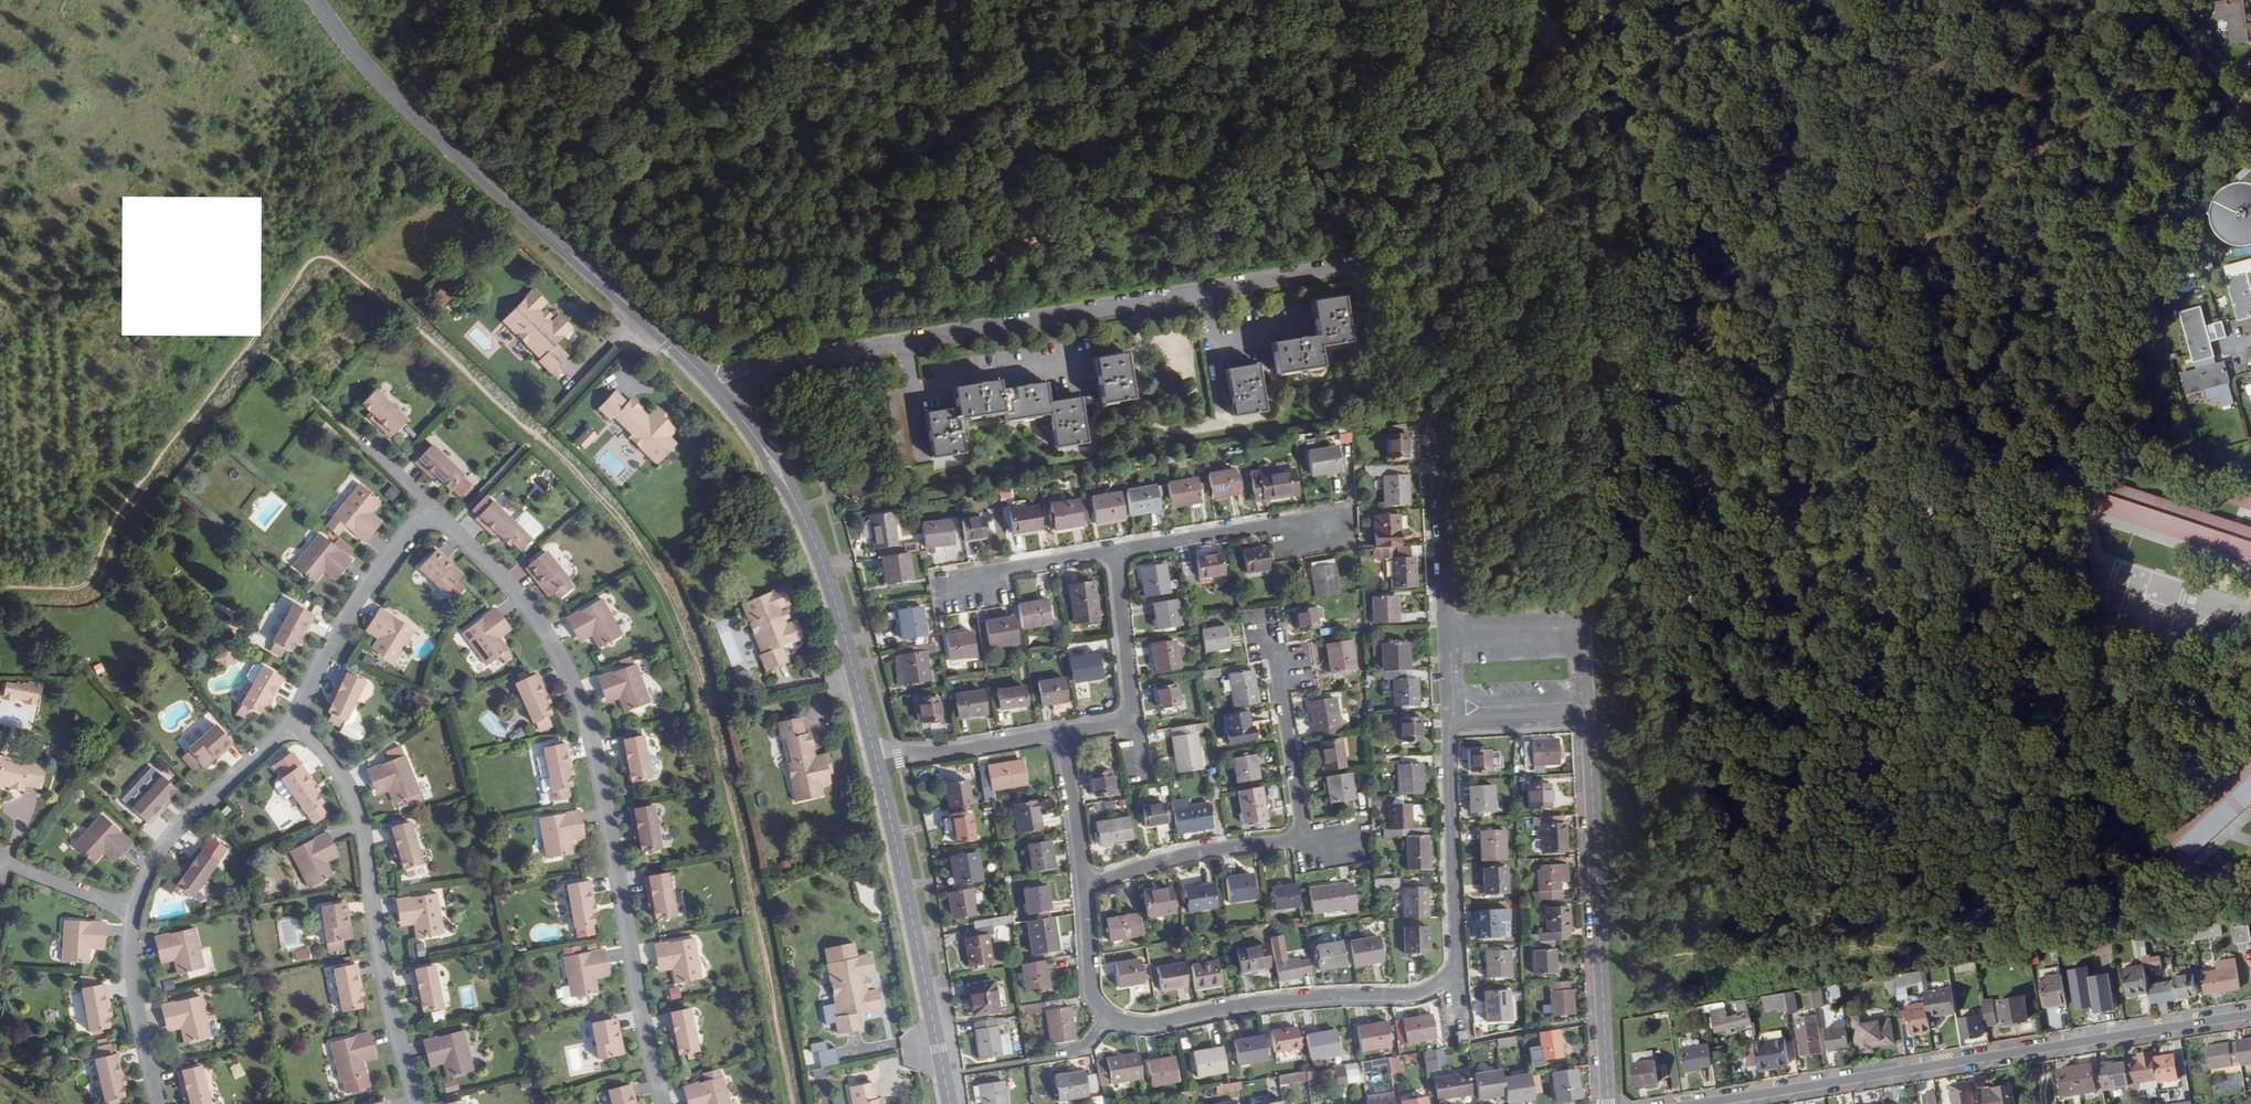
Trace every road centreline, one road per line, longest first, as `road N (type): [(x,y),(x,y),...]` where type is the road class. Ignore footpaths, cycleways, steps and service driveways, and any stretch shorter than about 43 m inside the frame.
road 1 (track): [(692,362),(740,336),(953,274),(1175,180),(1300,166),(1366,144),(1623,0)]
road 2 (residential): [(714,387),(813,355),(1363,265)]
road 3 (residential): [(663,1103),(580,705),(531,612),(427,510)]
road 4 (track): [(0,591),(90,585),(128,495),(398,142)]
road 5 (secondary): [(312,0),(403,105),(714,387)]
road 6 (residential): [(1705,1103),(2250,1015)]
road 7 (residential): [(1608,1103),(1586,715),(1570,703),(1453,711)]
road 8 (secondary): [(714,387),(777,470),(807,526),(842,622),(877,760)]
road 9 (residential): [(416,1103),(384,990),(355,805),(335,765),(295,721)]
road 10 (secondary): [(877,760),(949,1103)]
road 11 (residential): [(1108,1017),(1147,1026),(1282,1001),(1409,996),(1444,980)]
road 12 (residential): [(1453,711),(1435,419)]
road 13 (residential): [(1444,980),(1456,962),(1448,769),(1453,711)]
road 14 (residential): [(295,721),(171,835),(133,913)]
road 15 (residential): [(427,510),(351,611),(295,721)]
road 16 (residential): [(1262,634),(1296,667),(1279,691),(1304,839)]
road 17 (residential): [(1304,839),(1194,854),(1085,888)]
road 18 (residential): [(1114,552),(1286,524),(1317,532)]
road 19 (residential): [(133,913),(132,980),(160,1103)]
road 20 (residential): [(1061,736),(877,760)]
road 21 (residential): [(1114,552),(1130,722)]
road 22 (residential): [(965,588),(1006,570),(1114,552)]
road 23 (residential): [(1061,736),(1085,888)]
road 24 (track): [(2148,0),(2250,115)]
road 25 (residential): [(0,866),(133,913)]
road 26 (residential): [(1085,888),(1091,991),(1108,1017)]

